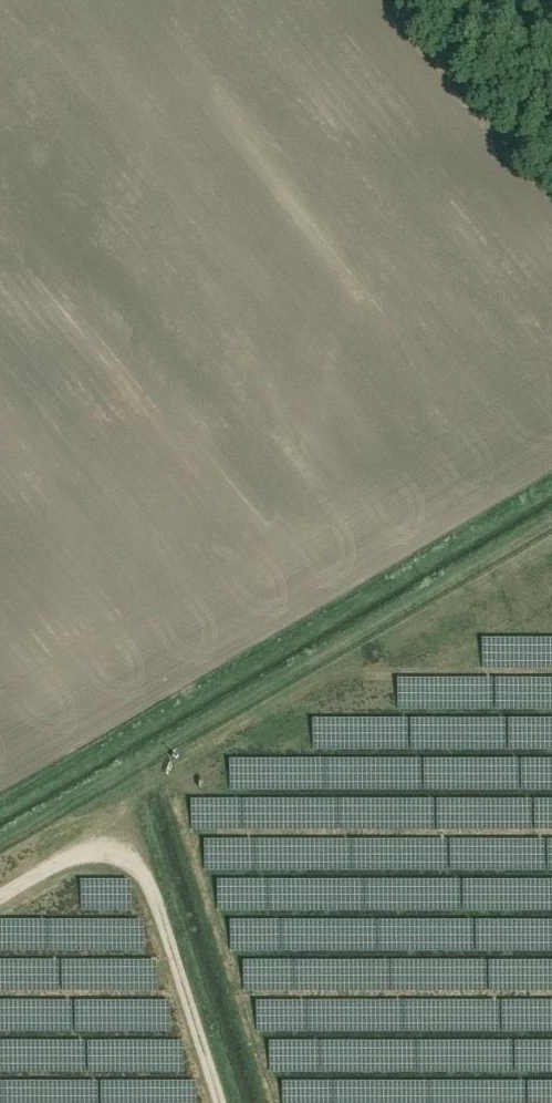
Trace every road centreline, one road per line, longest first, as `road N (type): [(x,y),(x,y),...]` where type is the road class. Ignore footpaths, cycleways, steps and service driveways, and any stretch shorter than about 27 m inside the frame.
road 1 (track): [(218,1102),(135,857),(103,849),(75,855),(0,898)]

